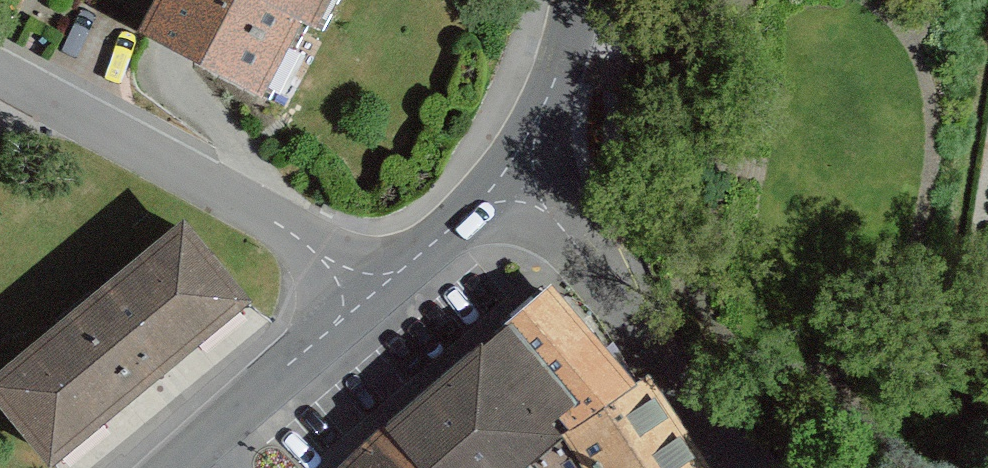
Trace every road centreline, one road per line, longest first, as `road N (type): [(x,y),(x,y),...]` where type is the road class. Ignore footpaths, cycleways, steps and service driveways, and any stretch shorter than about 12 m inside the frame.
road 1 (residential): [(0,85),(308,247),(367,297)]
road 2 (residential): [(740,467),(716,449),(514,178)]
road 3 (residential): [(177,467),(367,297)]
road 4 (residential): [(367,297),(514,178)]
road 5 (residential): [(514,178),(563,57),(573,0)]

